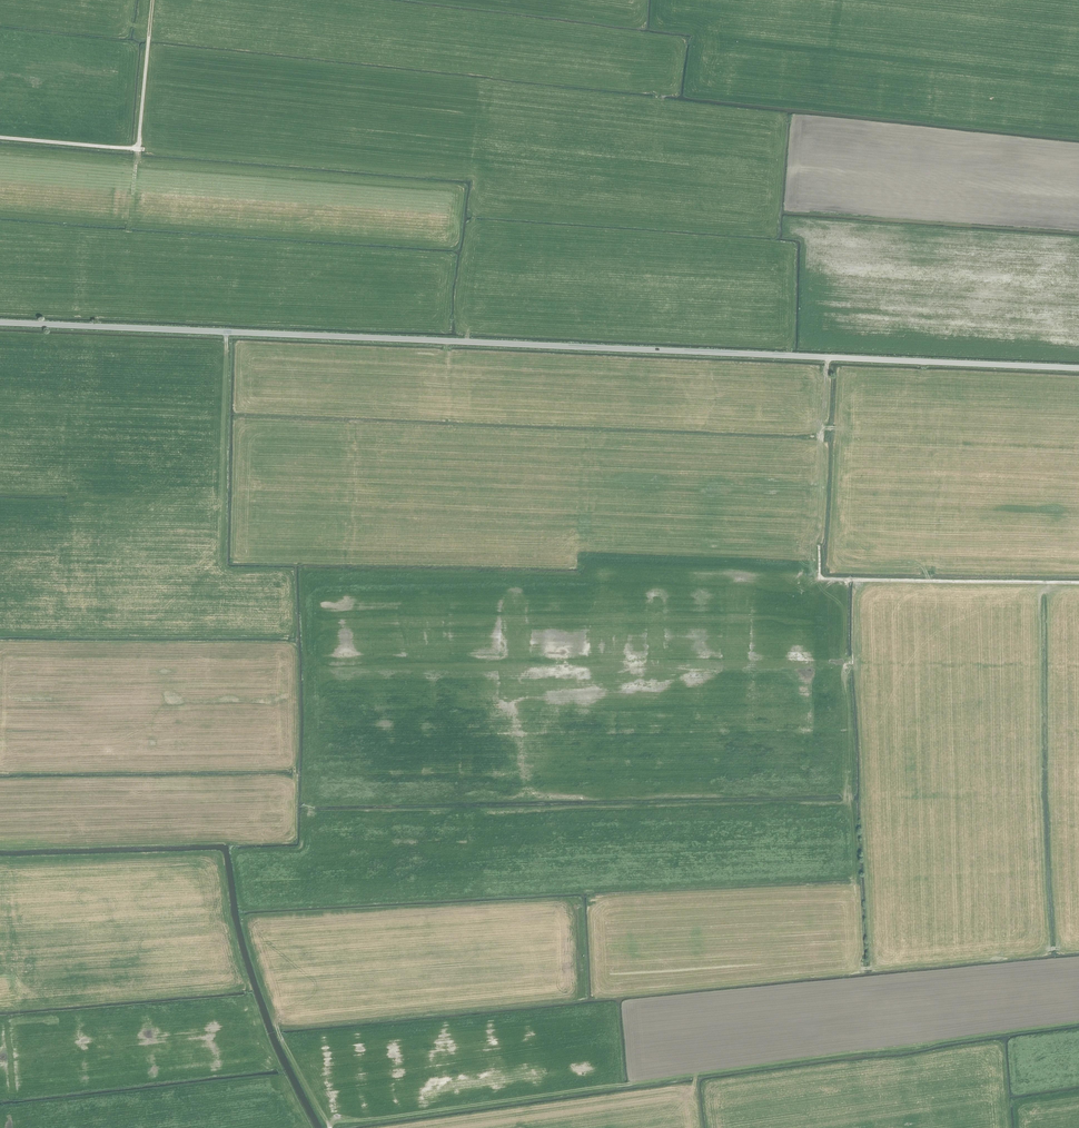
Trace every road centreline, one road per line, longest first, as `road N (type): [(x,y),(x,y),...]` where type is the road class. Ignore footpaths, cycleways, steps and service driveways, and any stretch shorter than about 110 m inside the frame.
road 1 (tertiary): [(1078,370),(0,324)]

